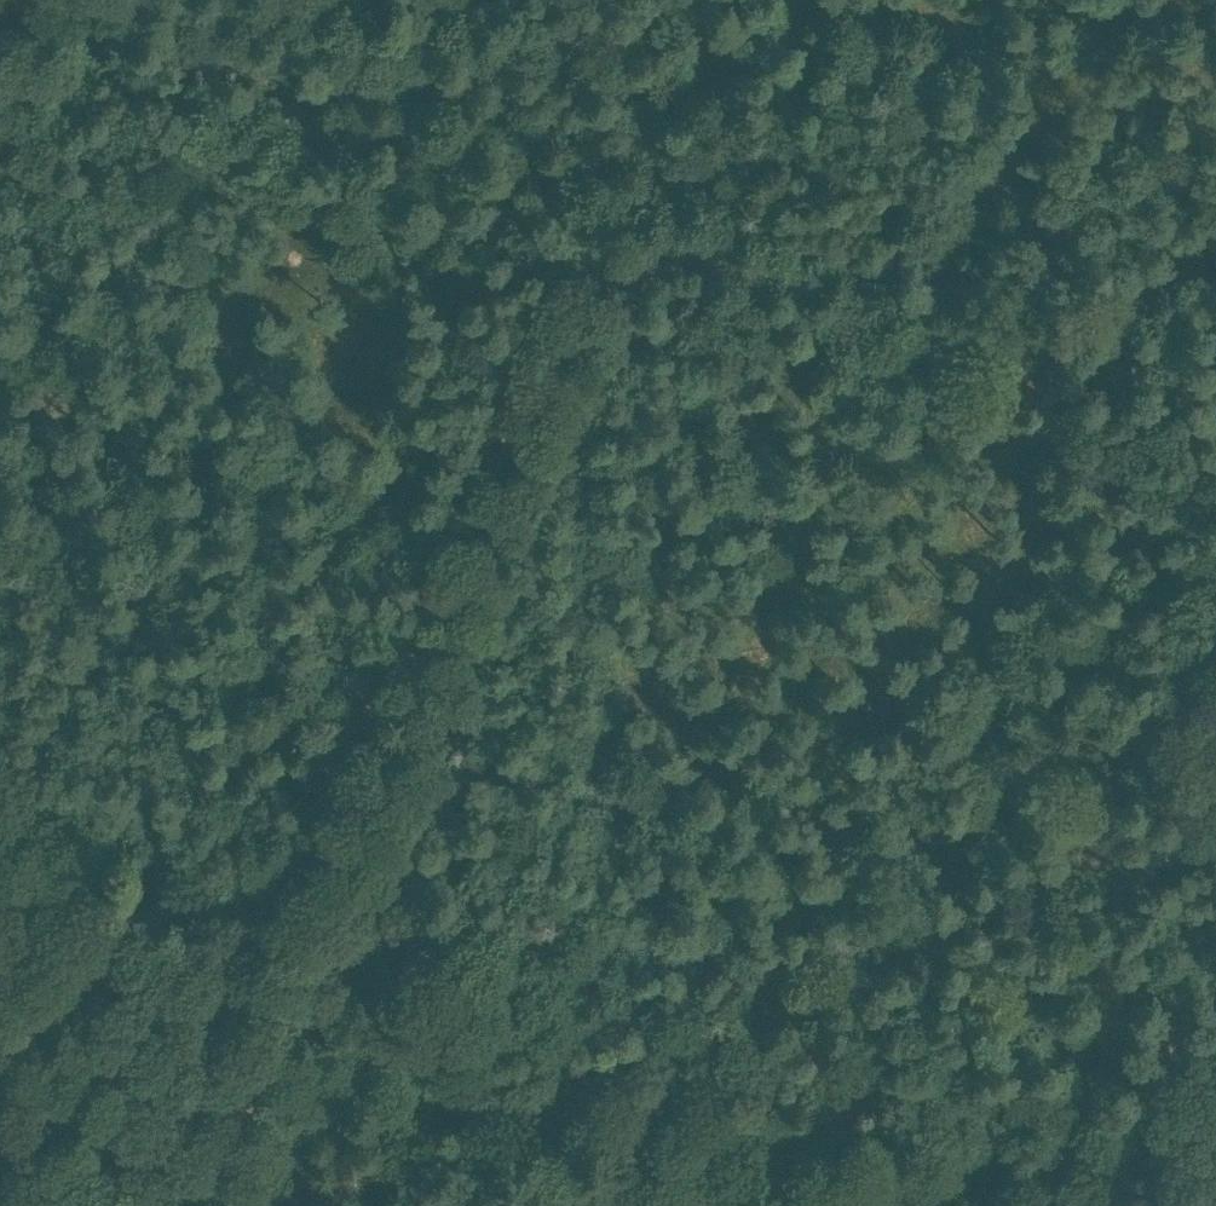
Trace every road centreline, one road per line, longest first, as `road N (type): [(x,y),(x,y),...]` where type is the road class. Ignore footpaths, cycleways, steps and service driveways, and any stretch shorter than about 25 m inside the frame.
road 1 (track): [(1162,1205),(1215,1078)]

